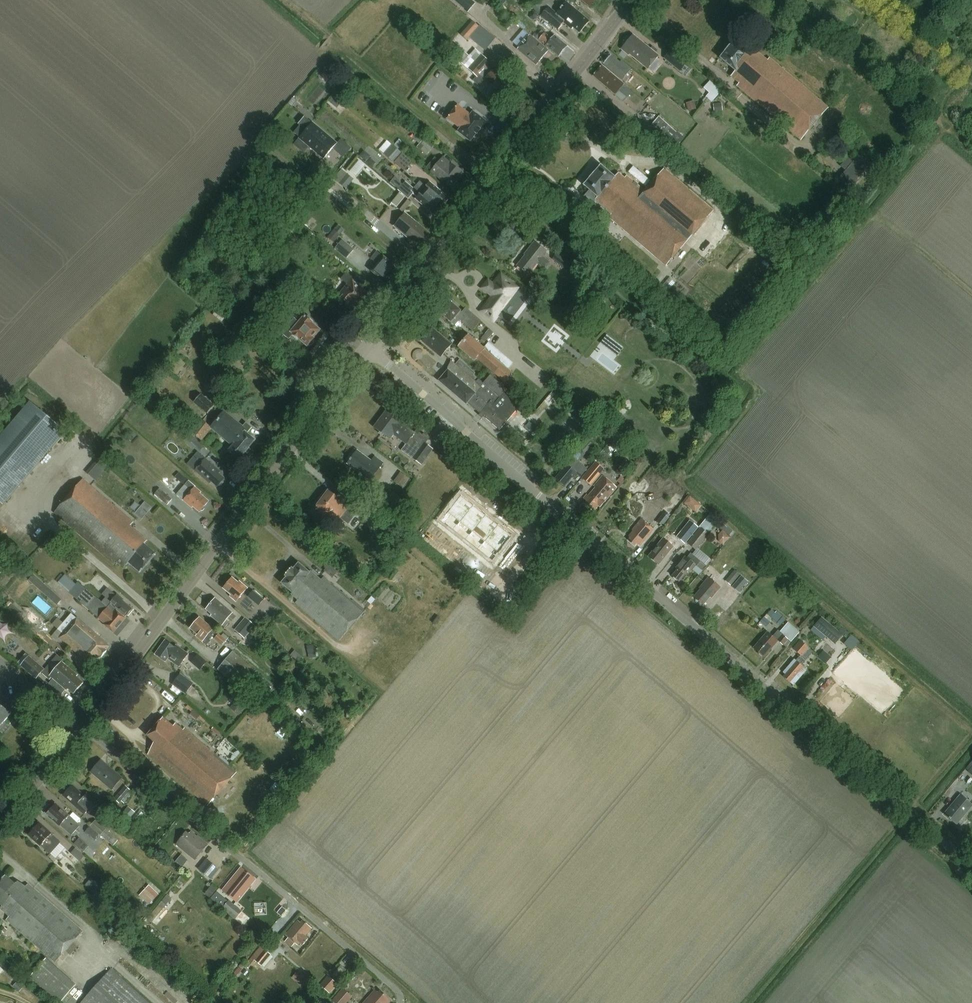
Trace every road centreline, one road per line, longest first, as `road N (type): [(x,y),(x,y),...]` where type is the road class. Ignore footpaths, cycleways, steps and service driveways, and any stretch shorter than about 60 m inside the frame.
road 1 (unclassified): [(971,866),(366,347)]
road 2 (secondary): [(82,726),(366,347)]
road 3 (secondary): [(366,347),(631,0)]
road 4 (unclassified): [(409,1002),(82,726)]
road 5 (secondary): [(0,819),(82,726)]

